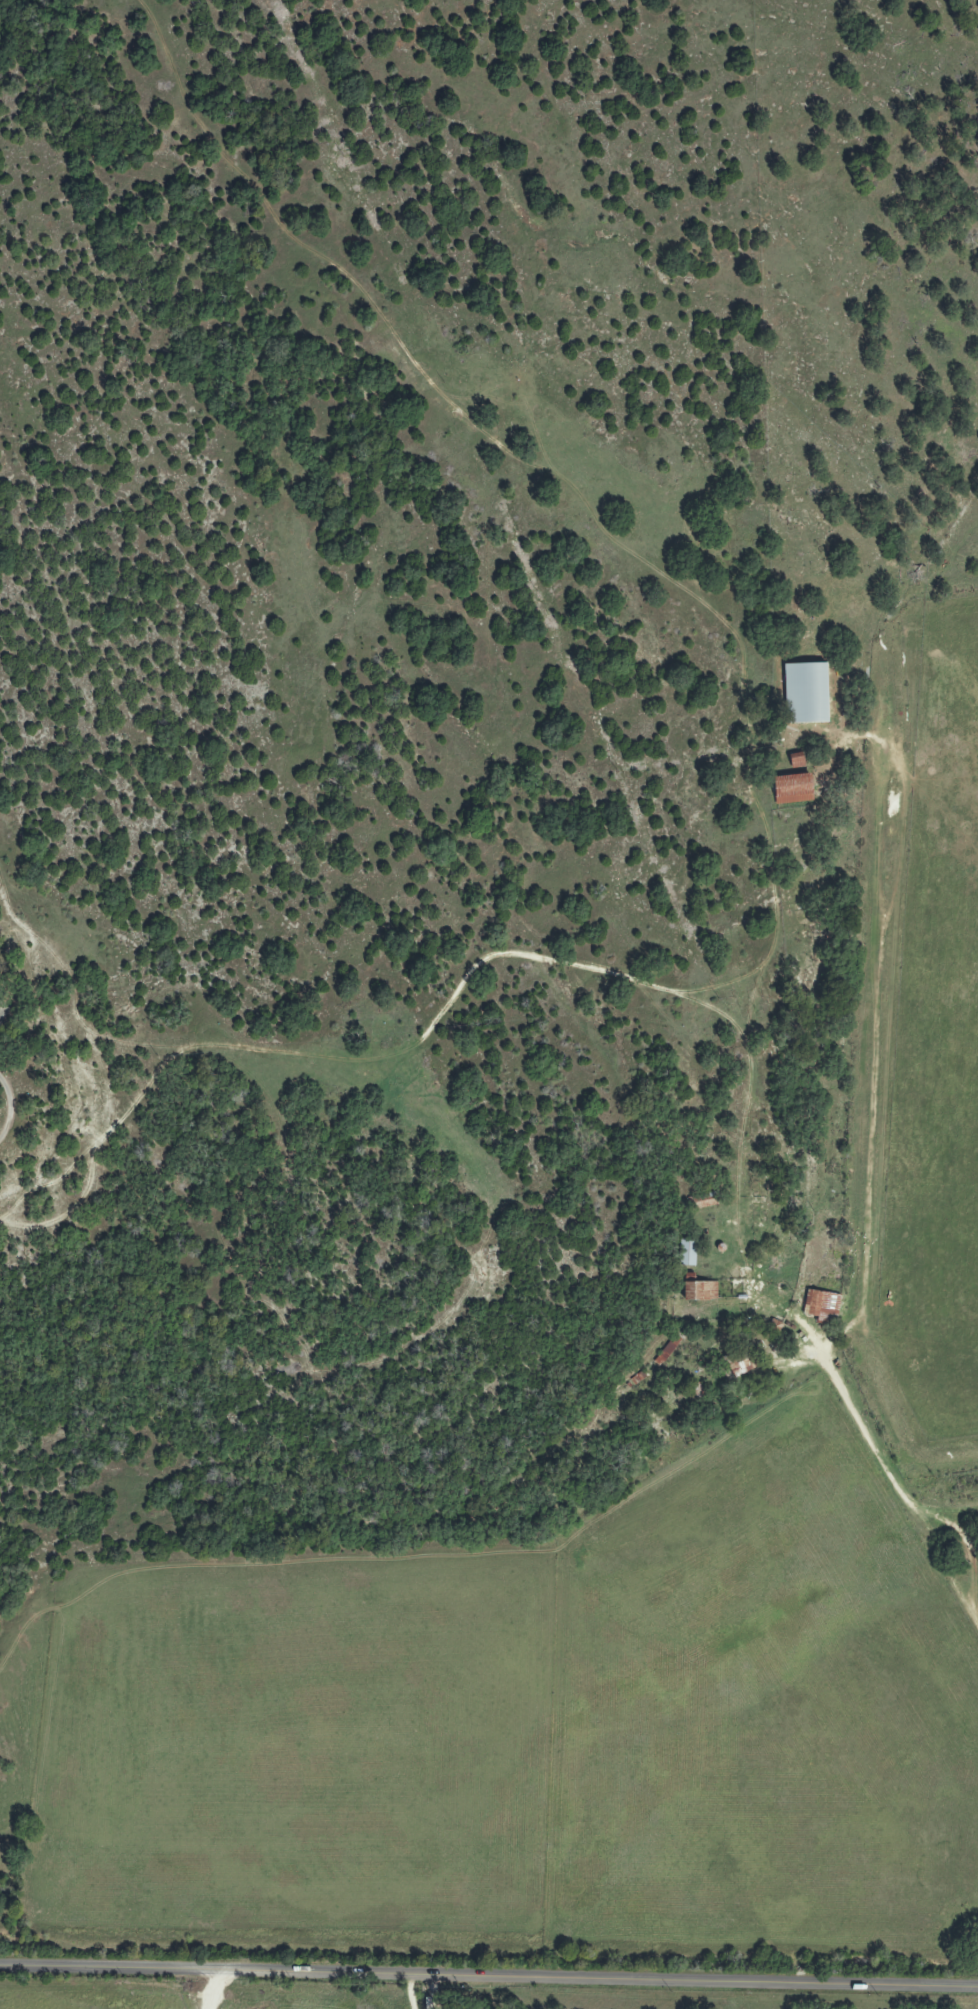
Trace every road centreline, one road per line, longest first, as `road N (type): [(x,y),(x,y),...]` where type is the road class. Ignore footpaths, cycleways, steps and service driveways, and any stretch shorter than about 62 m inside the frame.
road 1 (tertiary): [(977,1989),(0,1969)]

